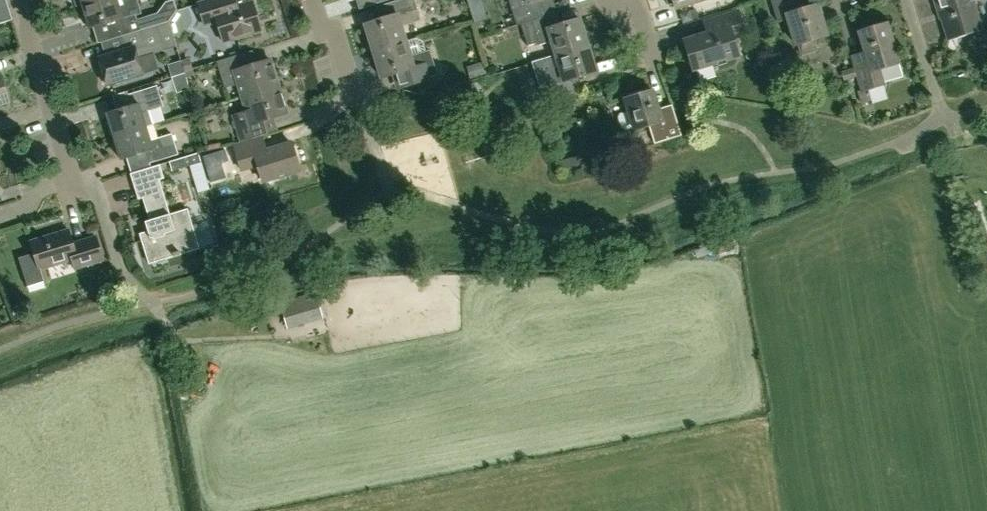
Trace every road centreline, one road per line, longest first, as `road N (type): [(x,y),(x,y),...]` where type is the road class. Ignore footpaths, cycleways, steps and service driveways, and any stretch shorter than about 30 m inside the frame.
road 1 (residential): [(0,207),(71,186),(18,0)]
road 2 (residential): [(355,99),(336,31),(323,35),(312,0)]

